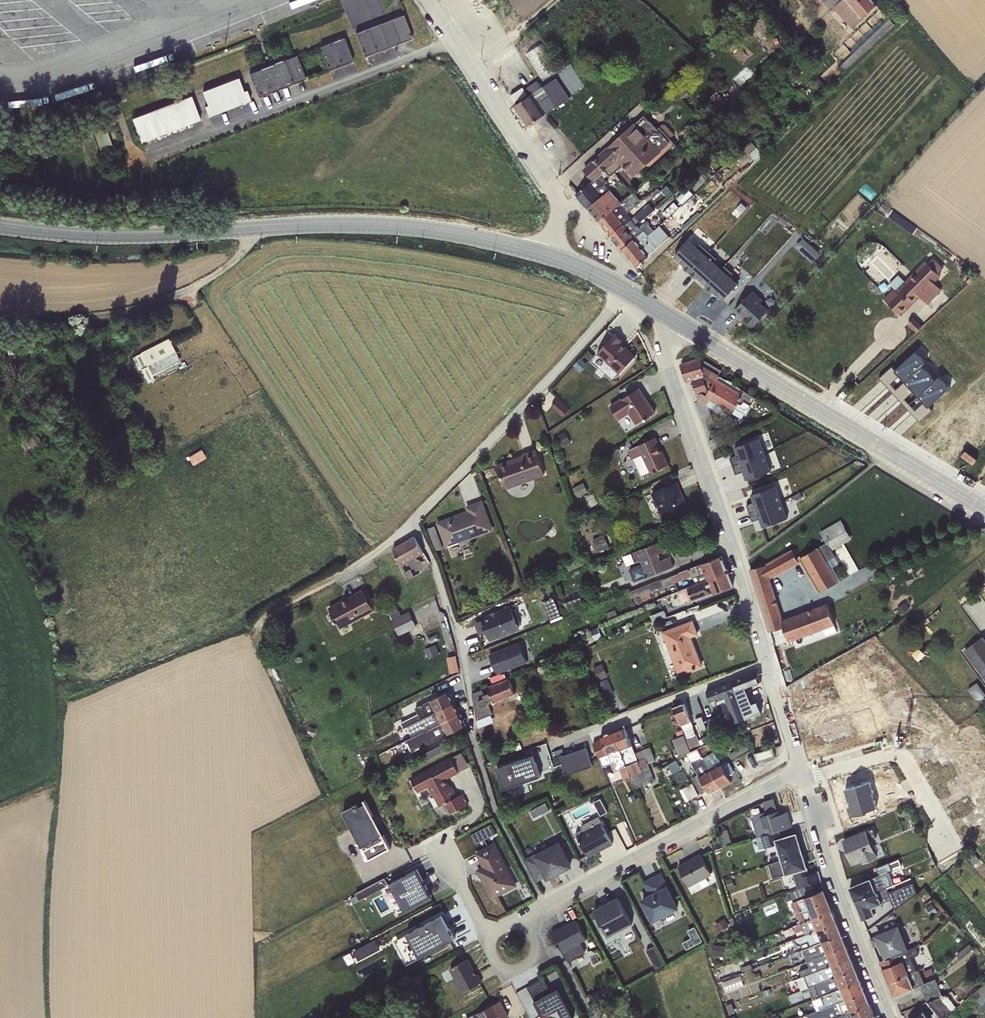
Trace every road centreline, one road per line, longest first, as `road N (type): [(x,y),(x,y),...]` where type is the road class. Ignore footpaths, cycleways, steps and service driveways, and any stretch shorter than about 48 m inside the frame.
road 1 (residential): [(984,510),(676,322)]
road 2 (residential): [(676,322),(666,360),(768,664)]
road 3 (residential): [(450,38),(132,160)]
road 4 (residential): [(624,289),(413,522)]
road 5 (residential): [(800,771),(524,917)]
road 6 (residential): [(541,254),(406,226),(248,229)]
road 7 (residential): [(248,229),(249,244),(231,263),(191,289),(125,312),(0,325)]
road 8 (residential): [(800,771),(832,879),(891,1017)]
road 9 (residential): [(541,254),(559,220),(556,195),(450,38)]
road 10 (residential): [(248,229),(87,235),(0,226)]
road 11 (residential): [(768,664),(550,749)]
road 12 (residential): [(413,522),(457,637),(470,734)]
road 13 (residential): [(413,522),(269,615)]
road 14 (residential): [(484,935),(514,972),(535,961),(538,950),(524,917)]

